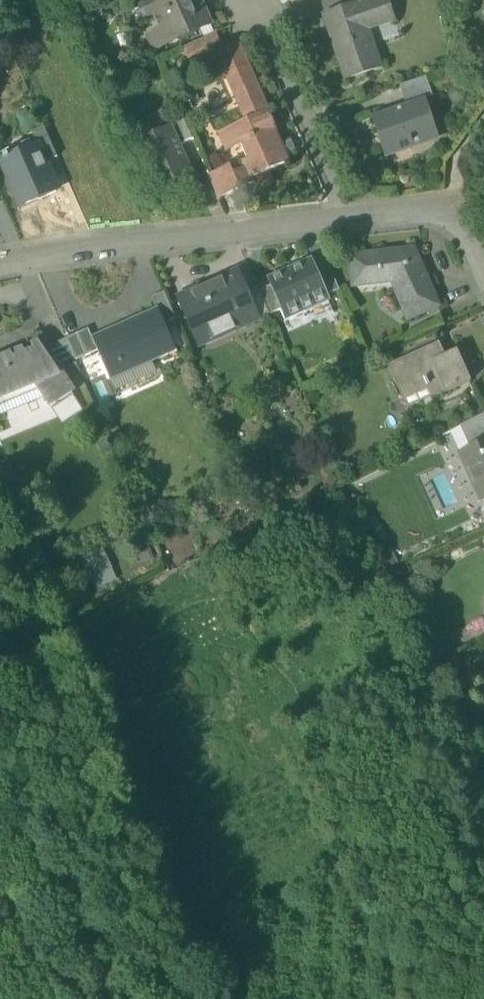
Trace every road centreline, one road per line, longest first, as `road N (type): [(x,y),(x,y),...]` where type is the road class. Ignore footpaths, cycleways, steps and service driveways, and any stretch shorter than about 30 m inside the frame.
road 1 (residential): [(359,222),(0,270)]
road 2 (residential): [(359,222),(265,0)]
road 3 (residential): [(483,257),(464,213),(359,222)]

